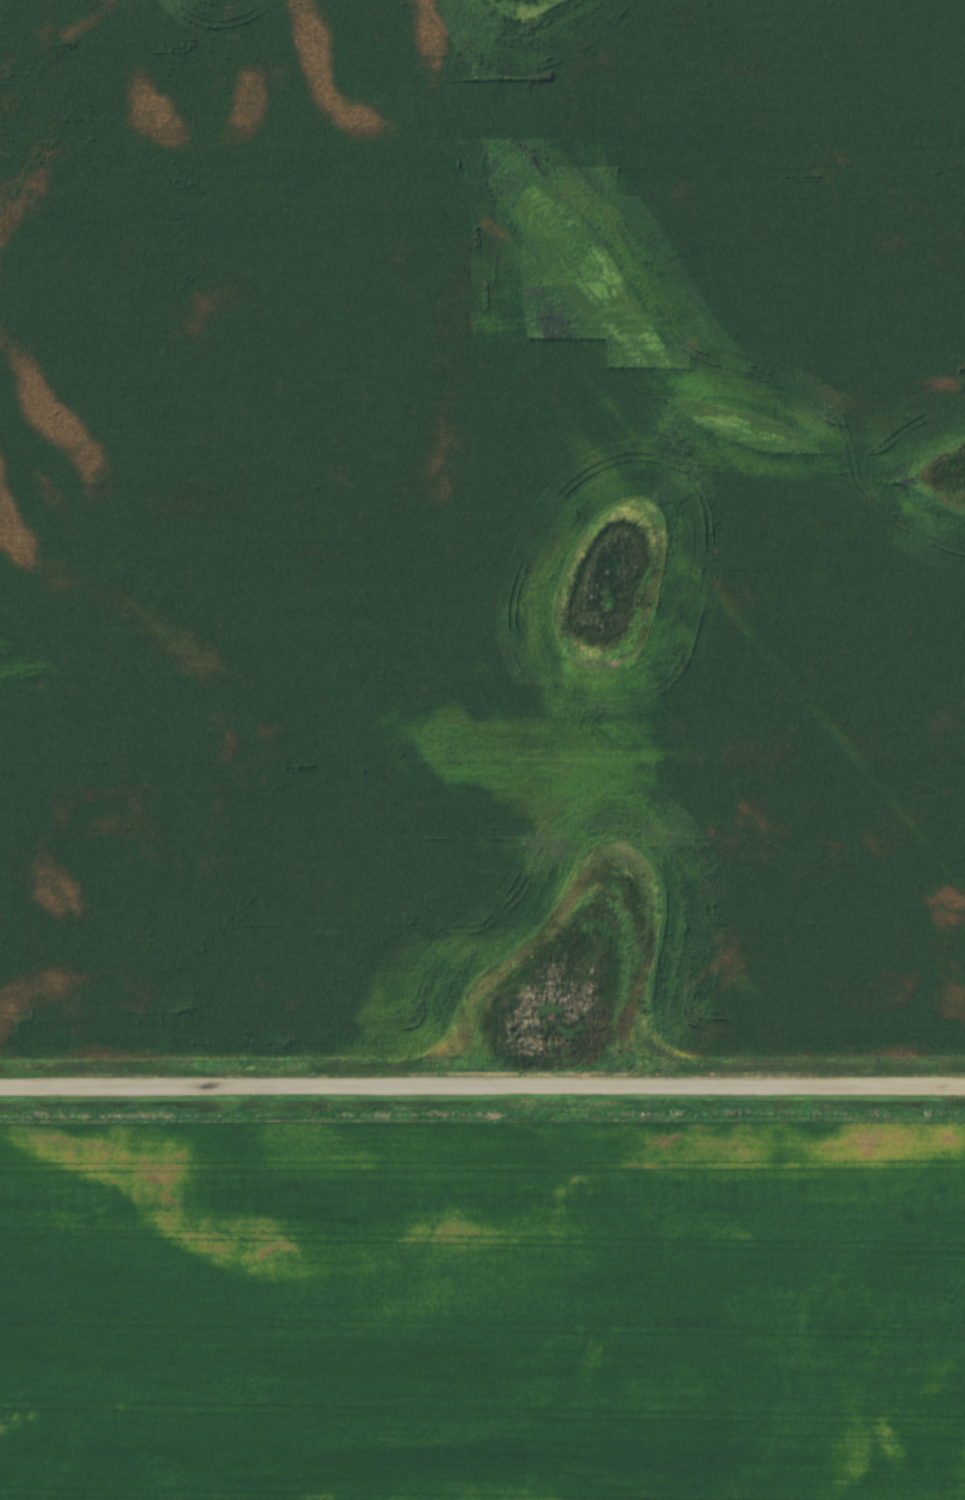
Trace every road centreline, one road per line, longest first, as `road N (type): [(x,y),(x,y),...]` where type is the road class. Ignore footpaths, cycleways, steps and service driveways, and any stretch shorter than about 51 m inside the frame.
road 1 (residential): [(964,1089),(0,1090)]

